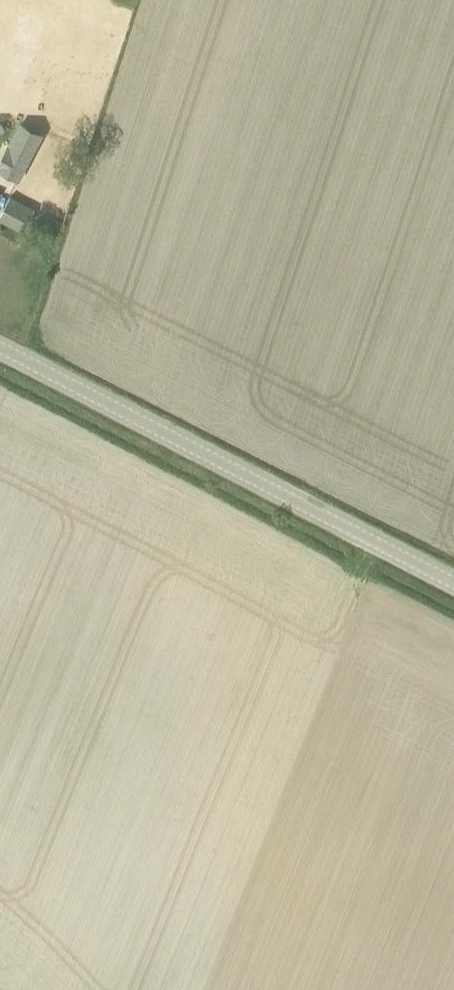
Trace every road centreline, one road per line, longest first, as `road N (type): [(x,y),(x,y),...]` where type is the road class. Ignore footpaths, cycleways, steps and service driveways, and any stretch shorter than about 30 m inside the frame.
road 1 (tertiary): [(453,584),(0,352)]

